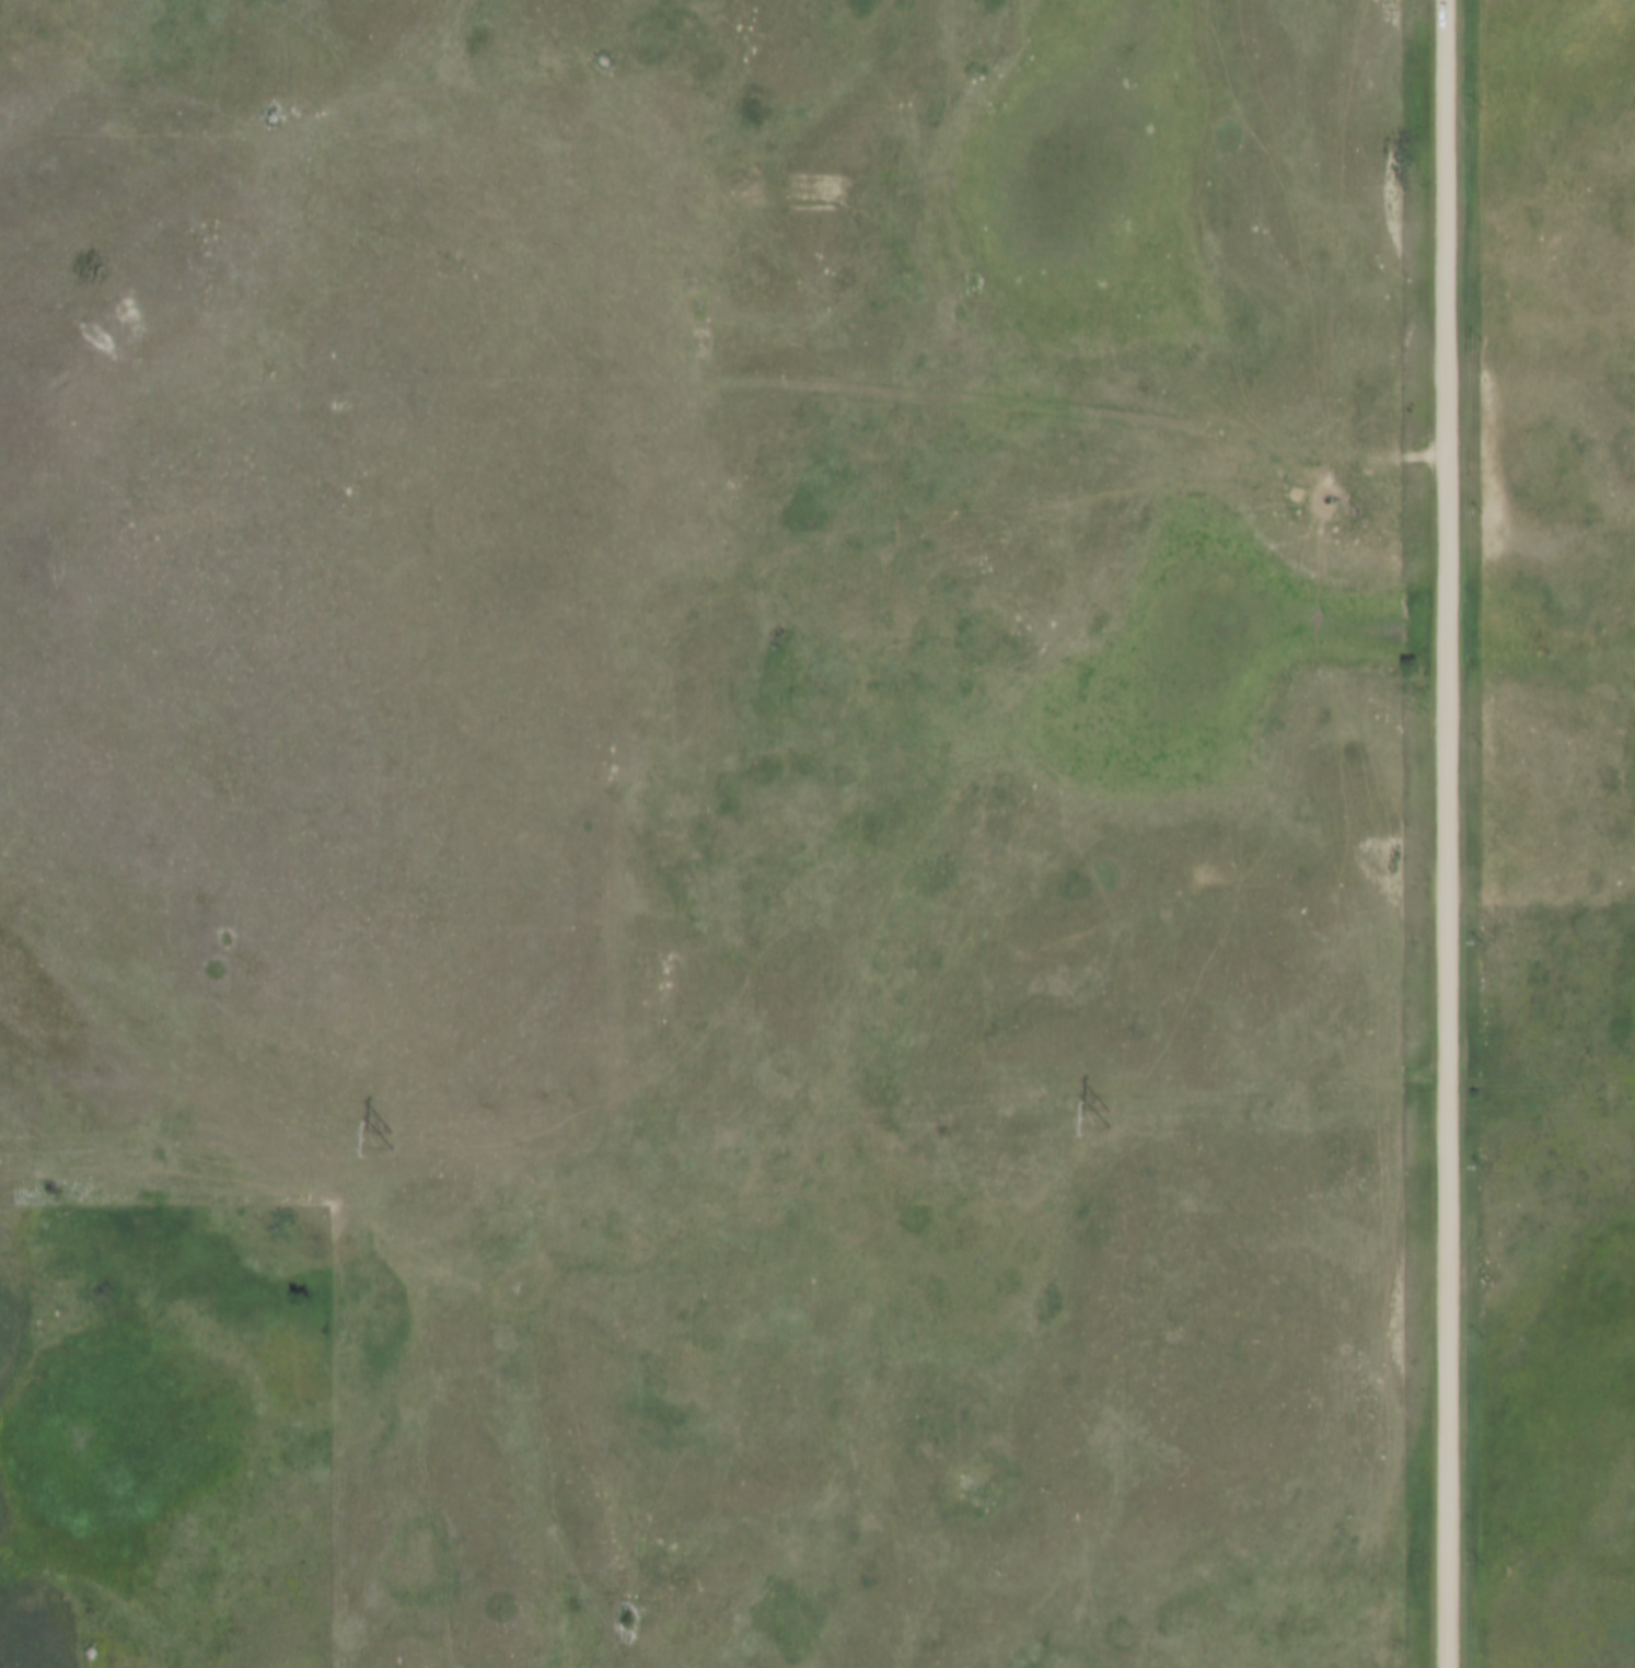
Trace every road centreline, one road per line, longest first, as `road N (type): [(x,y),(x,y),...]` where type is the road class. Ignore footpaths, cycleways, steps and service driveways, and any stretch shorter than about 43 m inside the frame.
road 1 (residential): [(1451,1667),(1446,0)]

